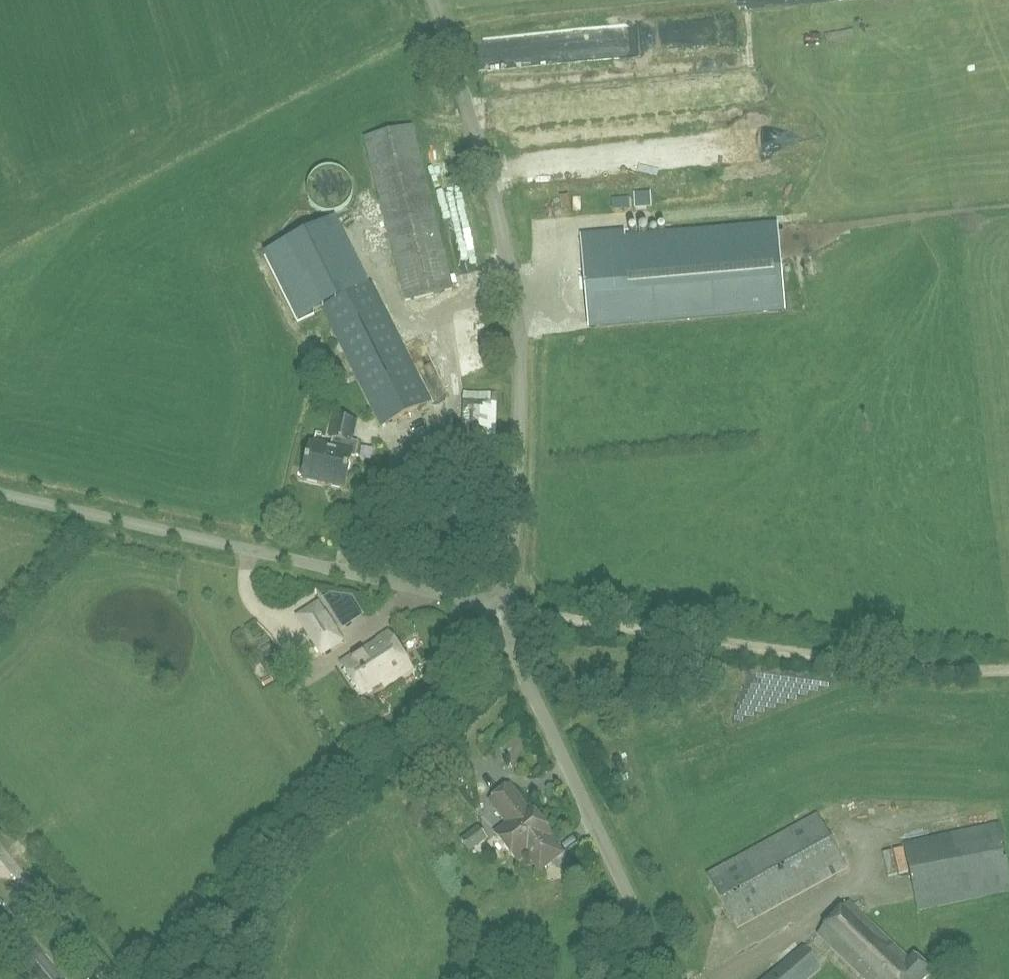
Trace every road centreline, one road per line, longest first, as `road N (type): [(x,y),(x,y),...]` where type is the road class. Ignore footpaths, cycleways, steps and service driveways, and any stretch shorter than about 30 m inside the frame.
road 1 (unclassified): [(504,609),(518,463),(518,323),(489,181),(433,0)]
road 2 (track): [(1008,669),(823,657),(504,609),(541,582)]
road 3 (unclassified): [(504,609),(0,493)]
road 4 (unclassified): [(669,978),(511,652),(504,609)]
road 5 (track): [(444,36),(482,16),(642,0)]

